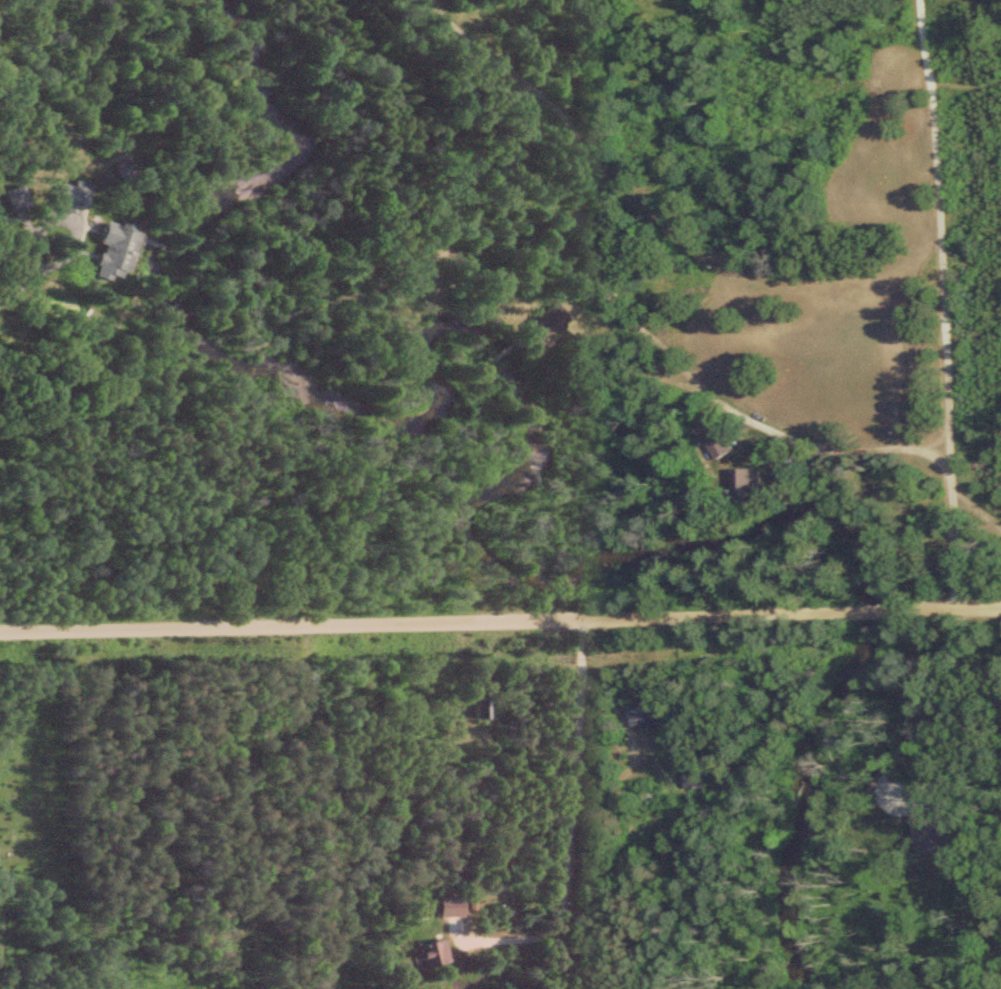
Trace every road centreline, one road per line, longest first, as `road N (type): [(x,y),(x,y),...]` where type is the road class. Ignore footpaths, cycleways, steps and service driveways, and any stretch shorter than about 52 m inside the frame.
road 1 (residential): [(836,612),(0,630)]

